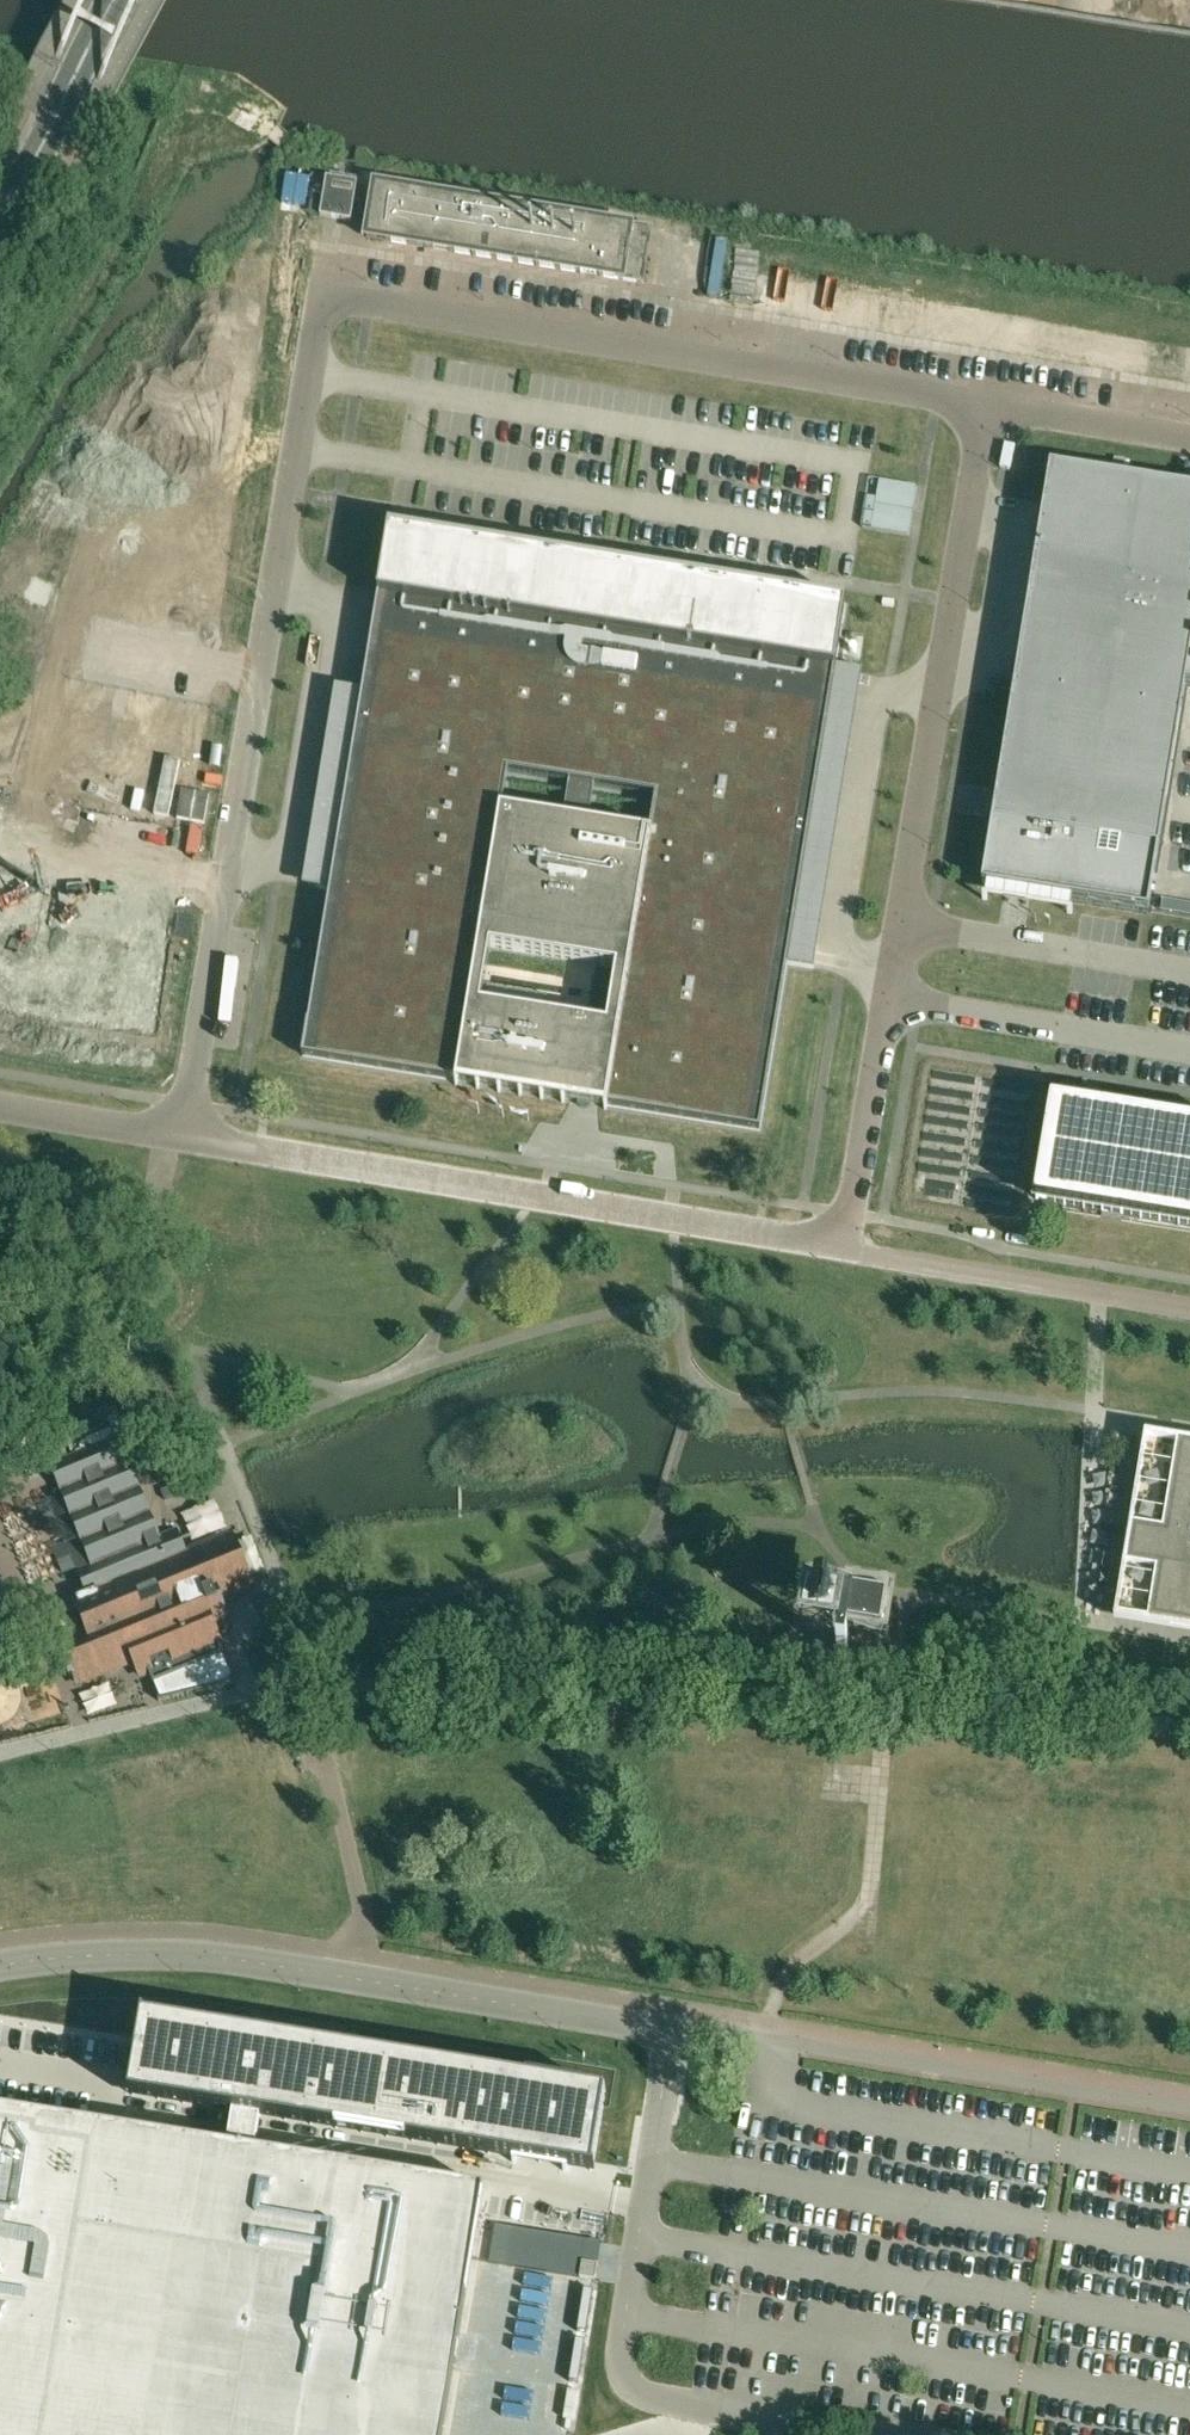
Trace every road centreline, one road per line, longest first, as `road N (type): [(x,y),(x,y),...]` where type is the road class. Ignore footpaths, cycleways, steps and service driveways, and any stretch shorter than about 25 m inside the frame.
road 1 (primary): [(0,225),(119,0)]

